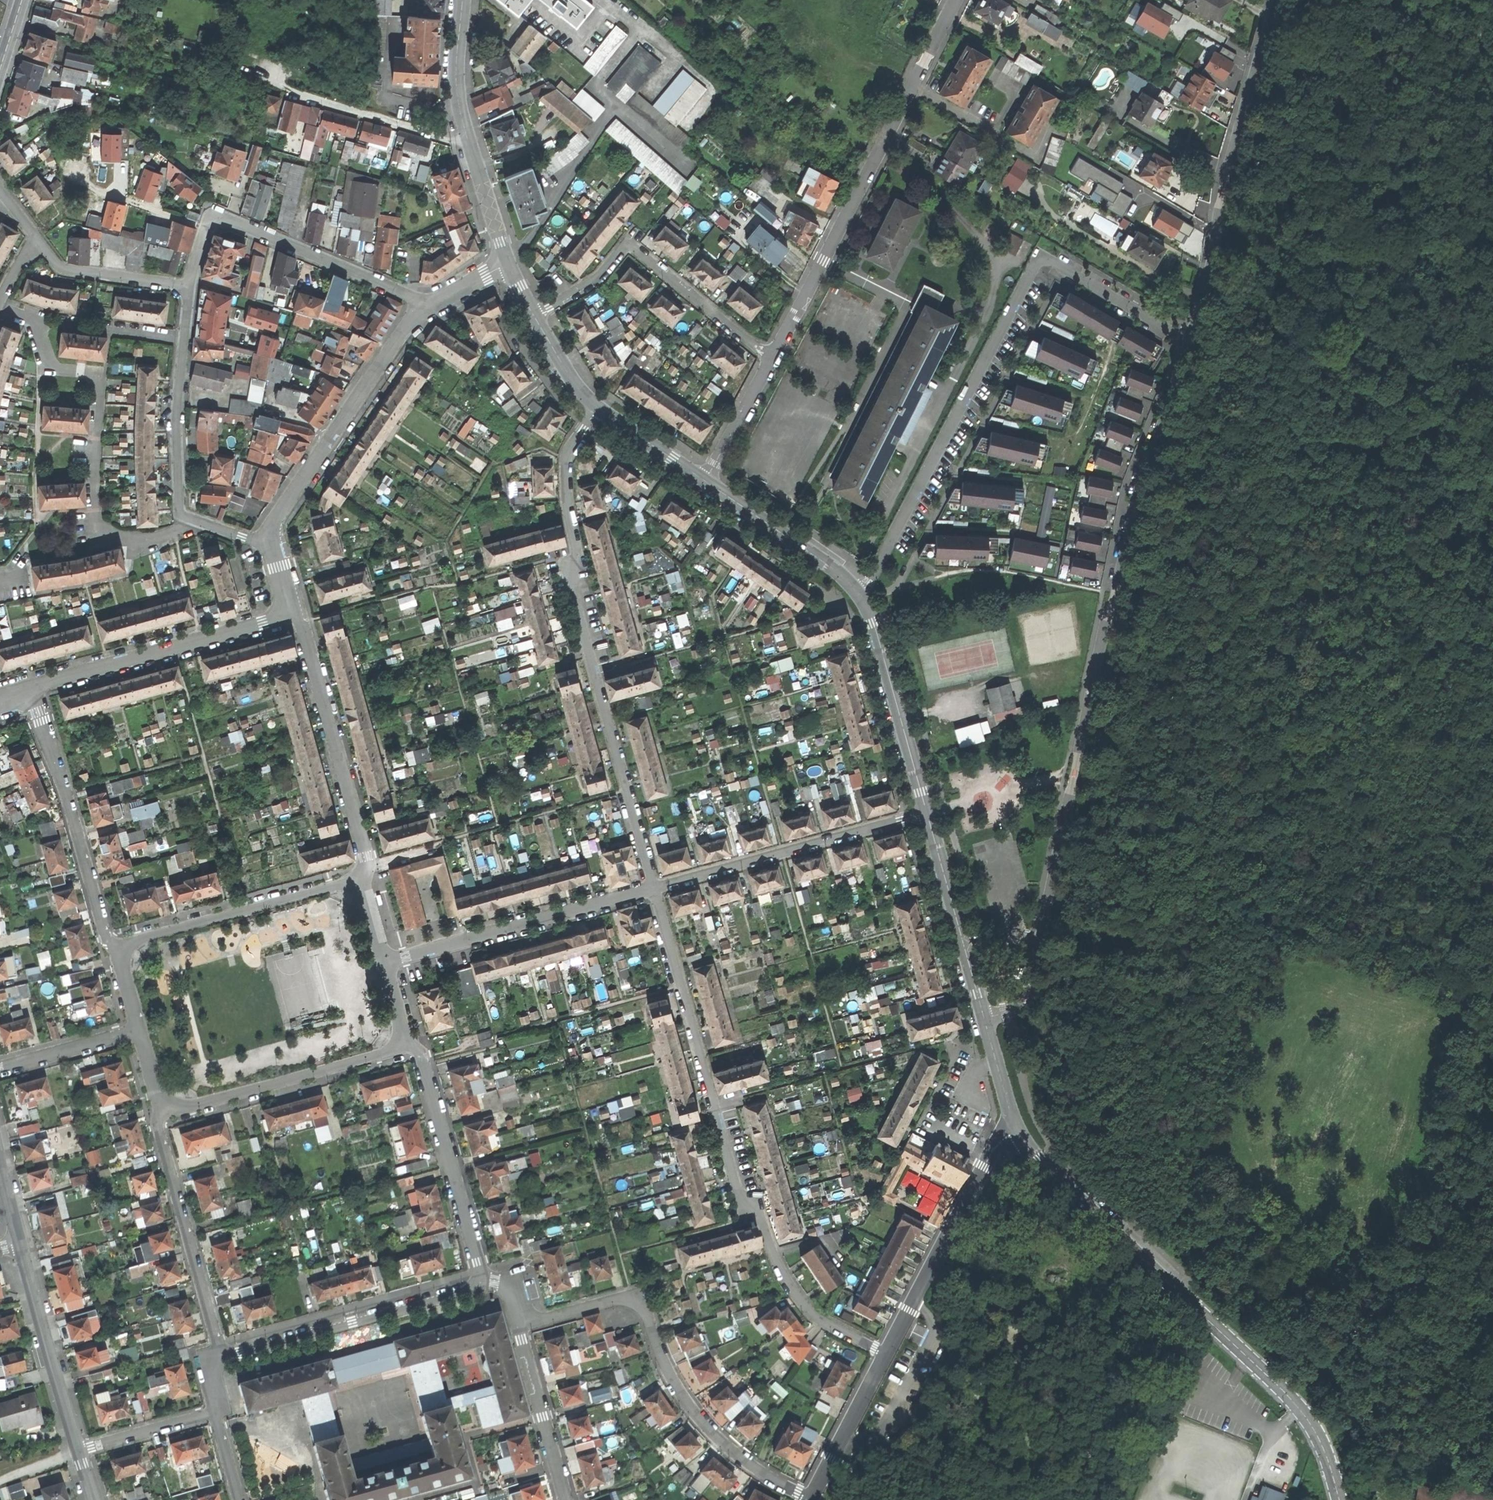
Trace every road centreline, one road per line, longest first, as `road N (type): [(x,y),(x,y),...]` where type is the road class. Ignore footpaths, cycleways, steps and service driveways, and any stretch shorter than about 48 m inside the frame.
road 1 (track): [(1492,0),(1429,161),(1360,232),(1279,294),(1270,324),(1287,398),(1333,505),(1334,535),(1315,675),(1253,894)]
road 2 (residential): [(1185,337),(1116,578),(1025,997),(985,1019)]
road 3 (residential): [(1185,337),(1046,258),(1036,263),(862,598)]
road 4 (residential): [(883,1354),(802,1304),(737,1189),(652,888)]
road 5 (residential): [(652,888),(571,585),(577,553),(566,464),(598,409)]
road 6 (residential): [(954,0),(772,359)]
road 7 (residential): [(808,1499),(747,1463),(696,1416),(639,1305),(611,1302),(519,1327)]
road 8 (residential): [(1273,0),(1185,337)]
road 9 (residential): [(39,321),(48,365),(99,381),(100,528),(158,539),(195,521)]
road 10 (residential): [(772,359),(629,244),(594,282),(535,317)]
road 11 (residential): [(429,306),(222,219),(207,229),(189,286)]
road 12 (residential): [(268,542),(271,525),(429,306)]
road 13 (residential): [(929,815),(652,888)]
road 14 (residential): [(360,877),(367,856),(300,624),(286,611)]
road 15 (residential): [(484,1285),(213,1361)]
road 16 (residential): [(652,888),(384,965)]
road 17 (tertiary): [(461,0),(460,106),(510,265)]
road 18 (residential): [(31,690),(116,948)]
road 19 (residential): [(31,690),(286,611)]
road 20 (unclassified): [(1017,1128),(988,1160),(883,1354)]
road 21 (track): [(1492,978),(1265,918),(1253,894)]
road 22 (residential): [(161,1115),(410,1046)]
road 23 (residential): [(360,877),(116,948)]
road 24 (tertiary): [(1017,1128),(1037,1158),(1195,1308)]
road 25 (residential): [(161,1115),(217,1340),(213,1361)]
road 26 (residential): [(484,1285),(424,1067),(410,1046)]
road 27 (tertiary): [(1340,1499),(1301,1409),(1195,1308)]
road 28 (tertiary): [(862,598),(929,815)]
road 29 (residential): [(78,1453),(21,1243)]
road 30 (tertiary): [(929,815),(985,1019)]
road 31 (tertiary): [(706,482),(841,573),(862,598)]
road 32 (residential): [(186,343),(180,509),(195,521)]
road 33 (track): [(1013,1343),(984,1372),(925,1499)]
road 34 (residential): [(566,1499),(519,1327)]
road 35 (residential): [(189,286),(67,270),(38,241)]
road 36 (unclassified): [(883,1354),(808,1499)]
road 37 (track): [(1013,1343),(1036,1499)]
road 38 (residential): [(39,321),(186,343)]
road 39 (residential): [(78,1453),(217,1413)]
road 40 (residential): [(139,1032),(0,1069)]
road 41 (residential): [(772,359),(706,482)]
road 42 (tertiary): [(598,409),(706,482)]

